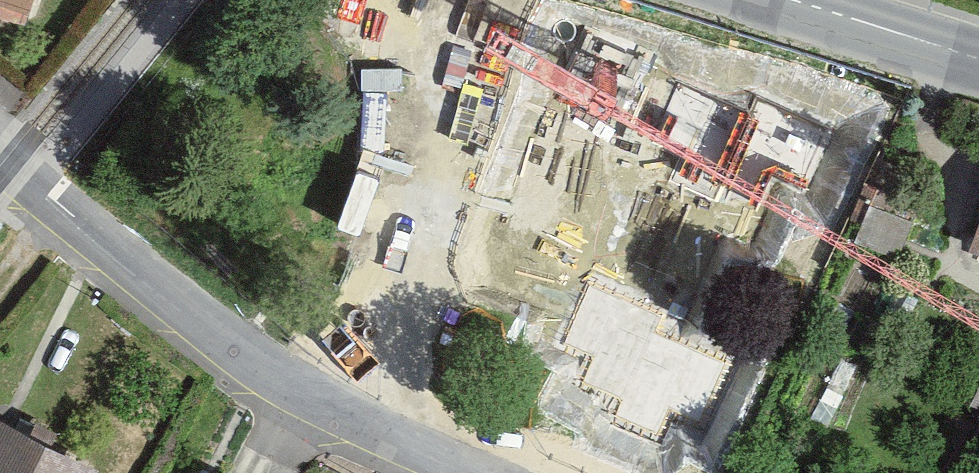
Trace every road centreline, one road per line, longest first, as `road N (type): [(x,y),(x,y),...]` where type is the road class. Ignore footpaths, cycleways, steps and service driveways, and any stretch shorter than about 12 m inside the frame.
road 1 (residential): [(479,472),(268,370),(0,153)]
road 2 (tertiary): [(978,59),(788,0)]

